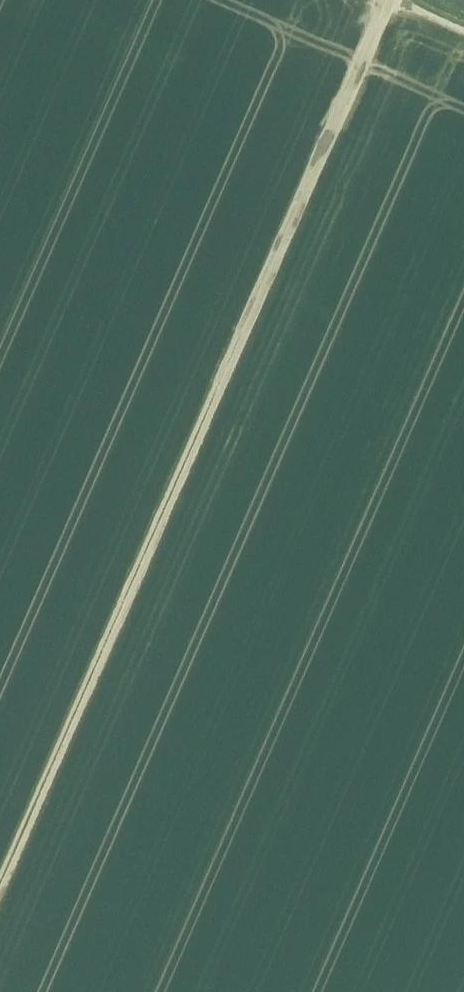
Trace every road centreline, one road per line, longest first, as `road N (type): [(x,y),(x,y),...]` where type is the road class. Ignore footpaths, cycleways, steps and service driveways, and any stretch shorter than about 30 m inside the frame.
road 1 (track): [(0,883),(387,0)]

